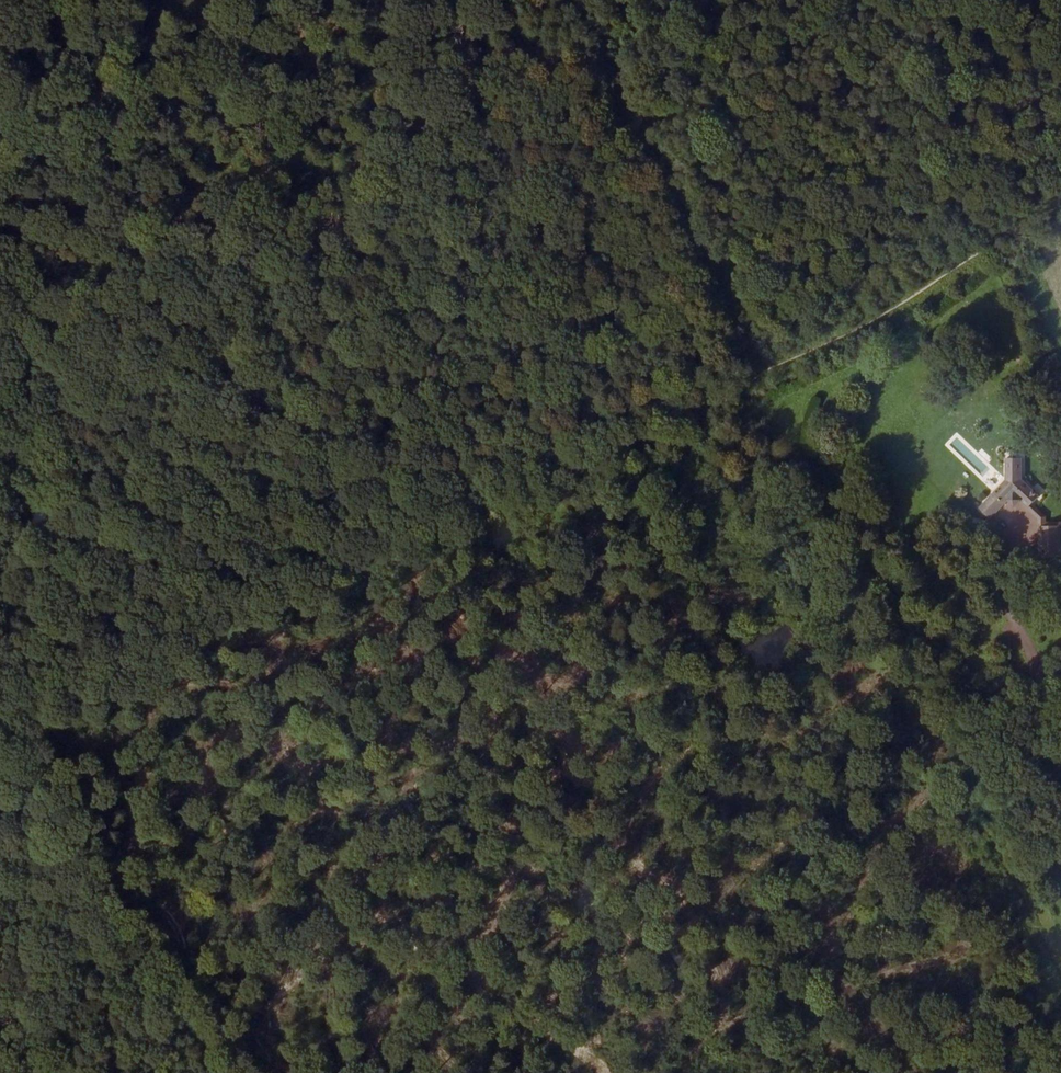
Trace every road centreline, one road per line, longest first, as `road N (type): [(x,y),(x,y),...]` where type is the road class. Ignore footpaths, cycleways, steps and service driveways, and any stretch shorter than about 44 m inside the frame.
road 1 (track): [(761,378),(692,410),(1060,781)]
road 2 (track): [(573,0),(761,378)]
road 3 (track): [(761,378),(1060,211)]

